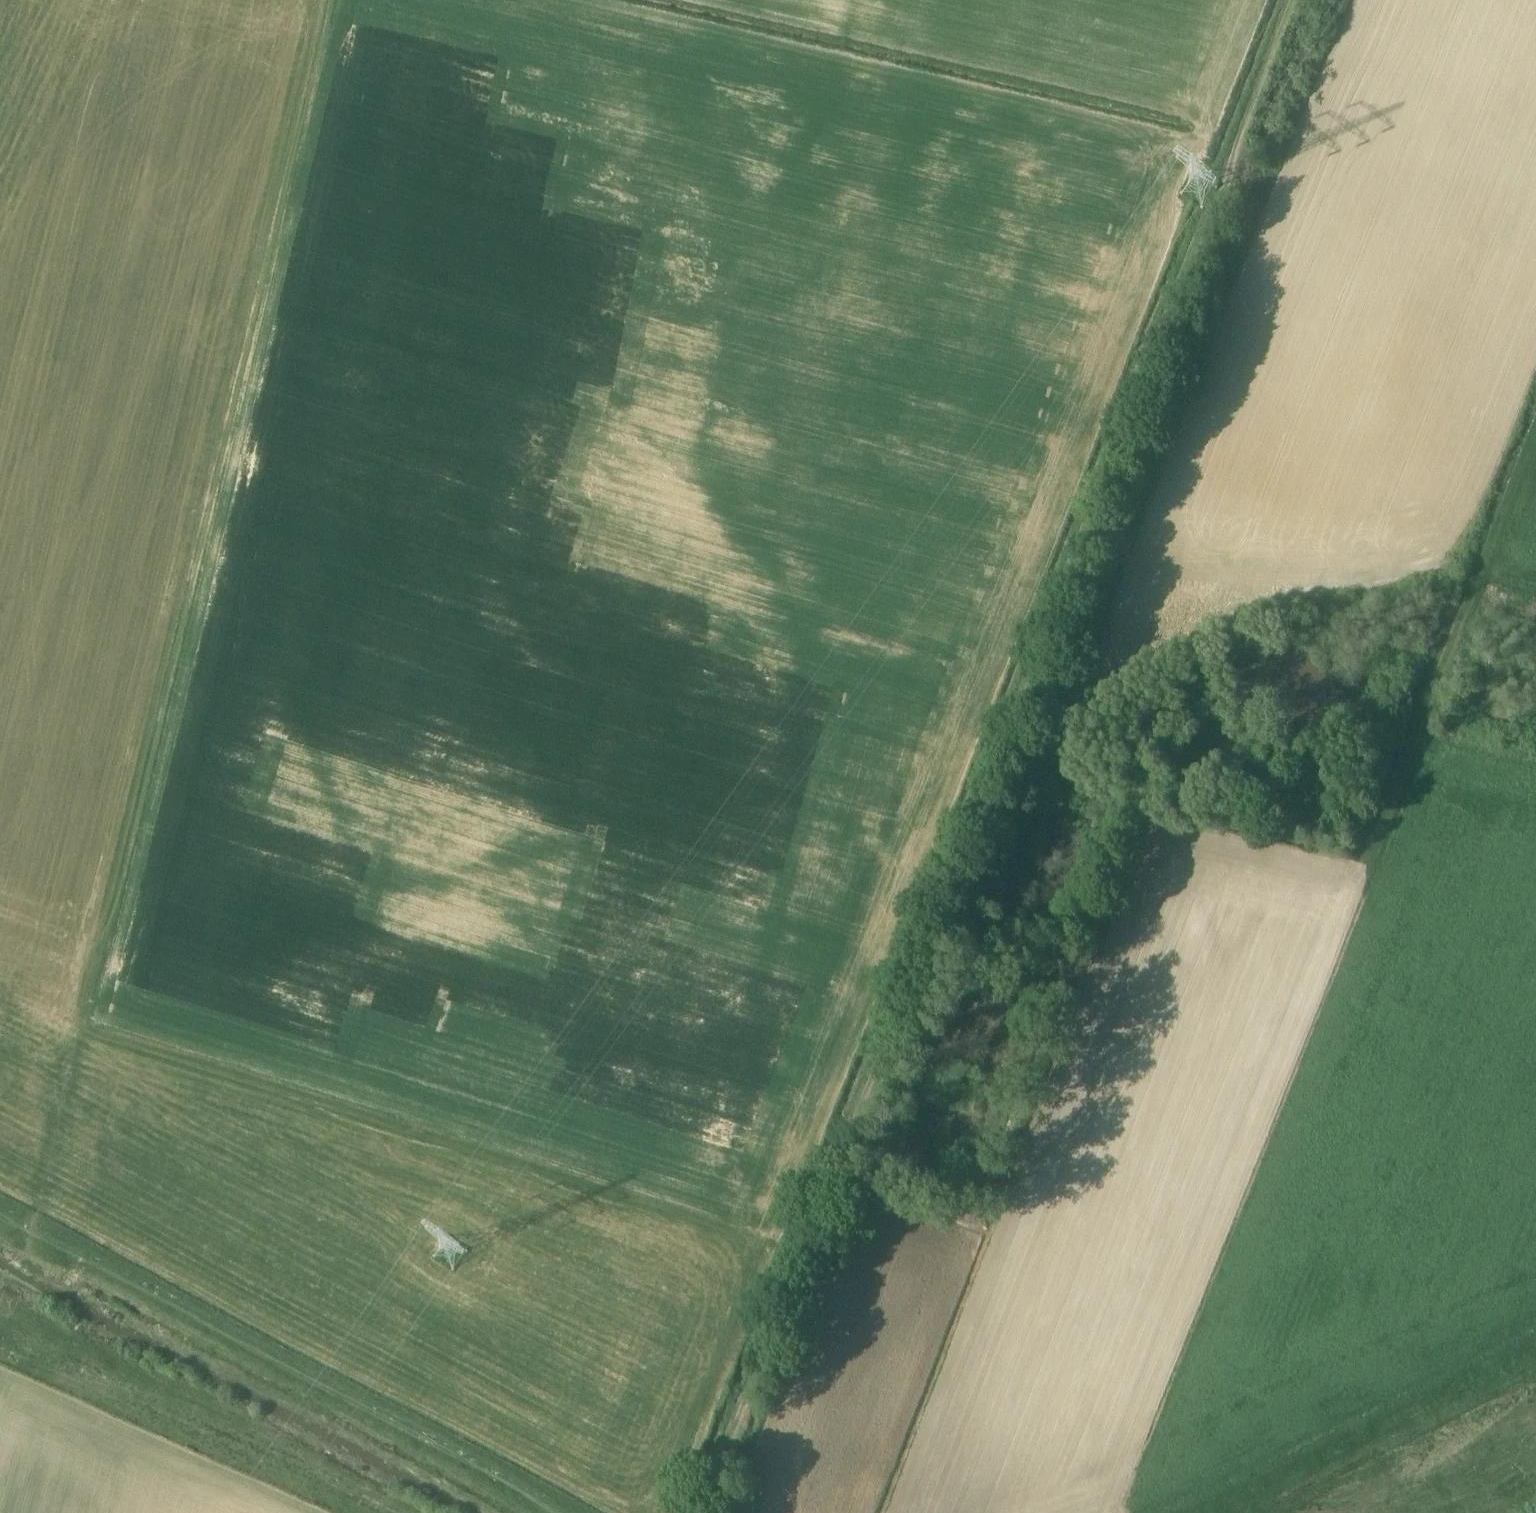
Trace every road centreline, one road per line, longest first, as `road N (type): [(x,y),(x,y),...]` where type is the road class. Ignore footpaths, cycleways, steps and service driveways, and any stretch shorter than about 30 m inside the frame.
road 1 (track): [(702,1512),(1290,0)]
road 2 (track): [(319,0),(138,783)]
road 3 (track): [(553,1512),(0,1219)]

